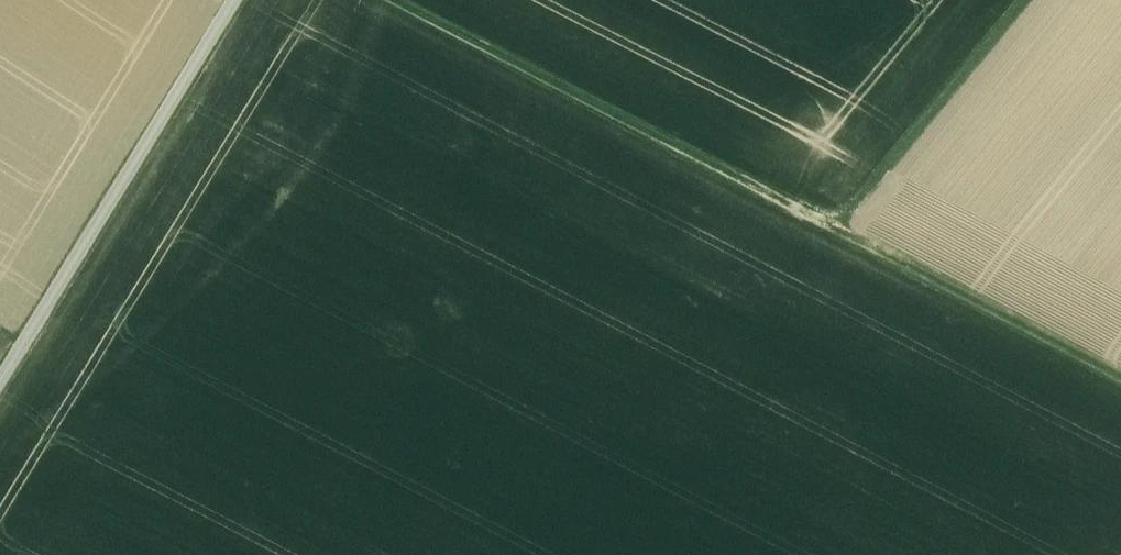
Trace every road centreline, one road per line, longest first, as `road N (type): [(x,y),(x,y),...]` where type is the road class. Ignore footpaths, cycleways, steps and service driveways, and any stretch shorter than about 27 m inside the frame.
road 1 (track): [(1120,377),(381,0)]
road 2 (track): [(0,382),(235,0)]
road 3 (track): [(842,235),(1034,0)]

